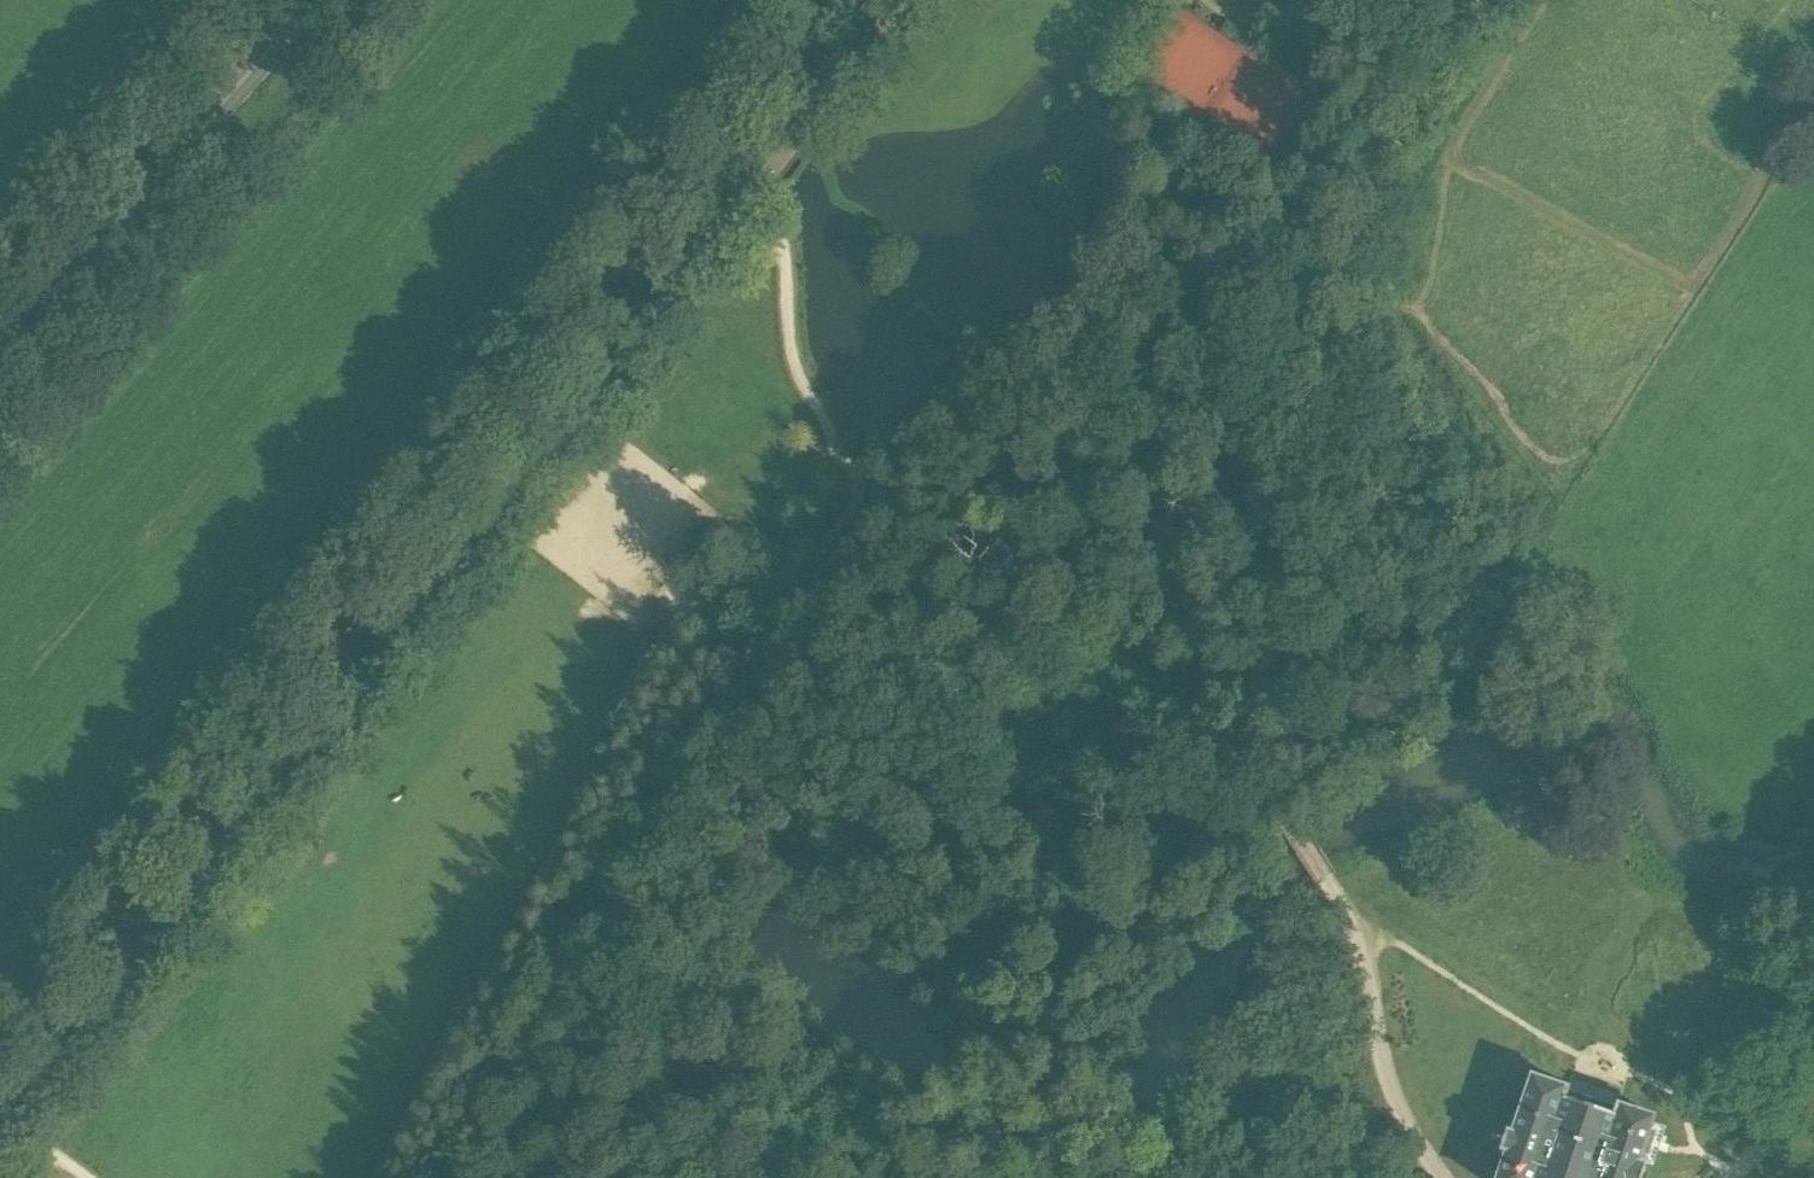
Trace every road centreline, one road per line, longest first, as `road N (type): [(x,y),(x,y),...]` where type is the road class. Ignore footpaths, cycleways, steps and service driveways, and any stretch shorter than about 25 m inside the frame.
road 1 (tertiary): [(319,0),(0,359)]

